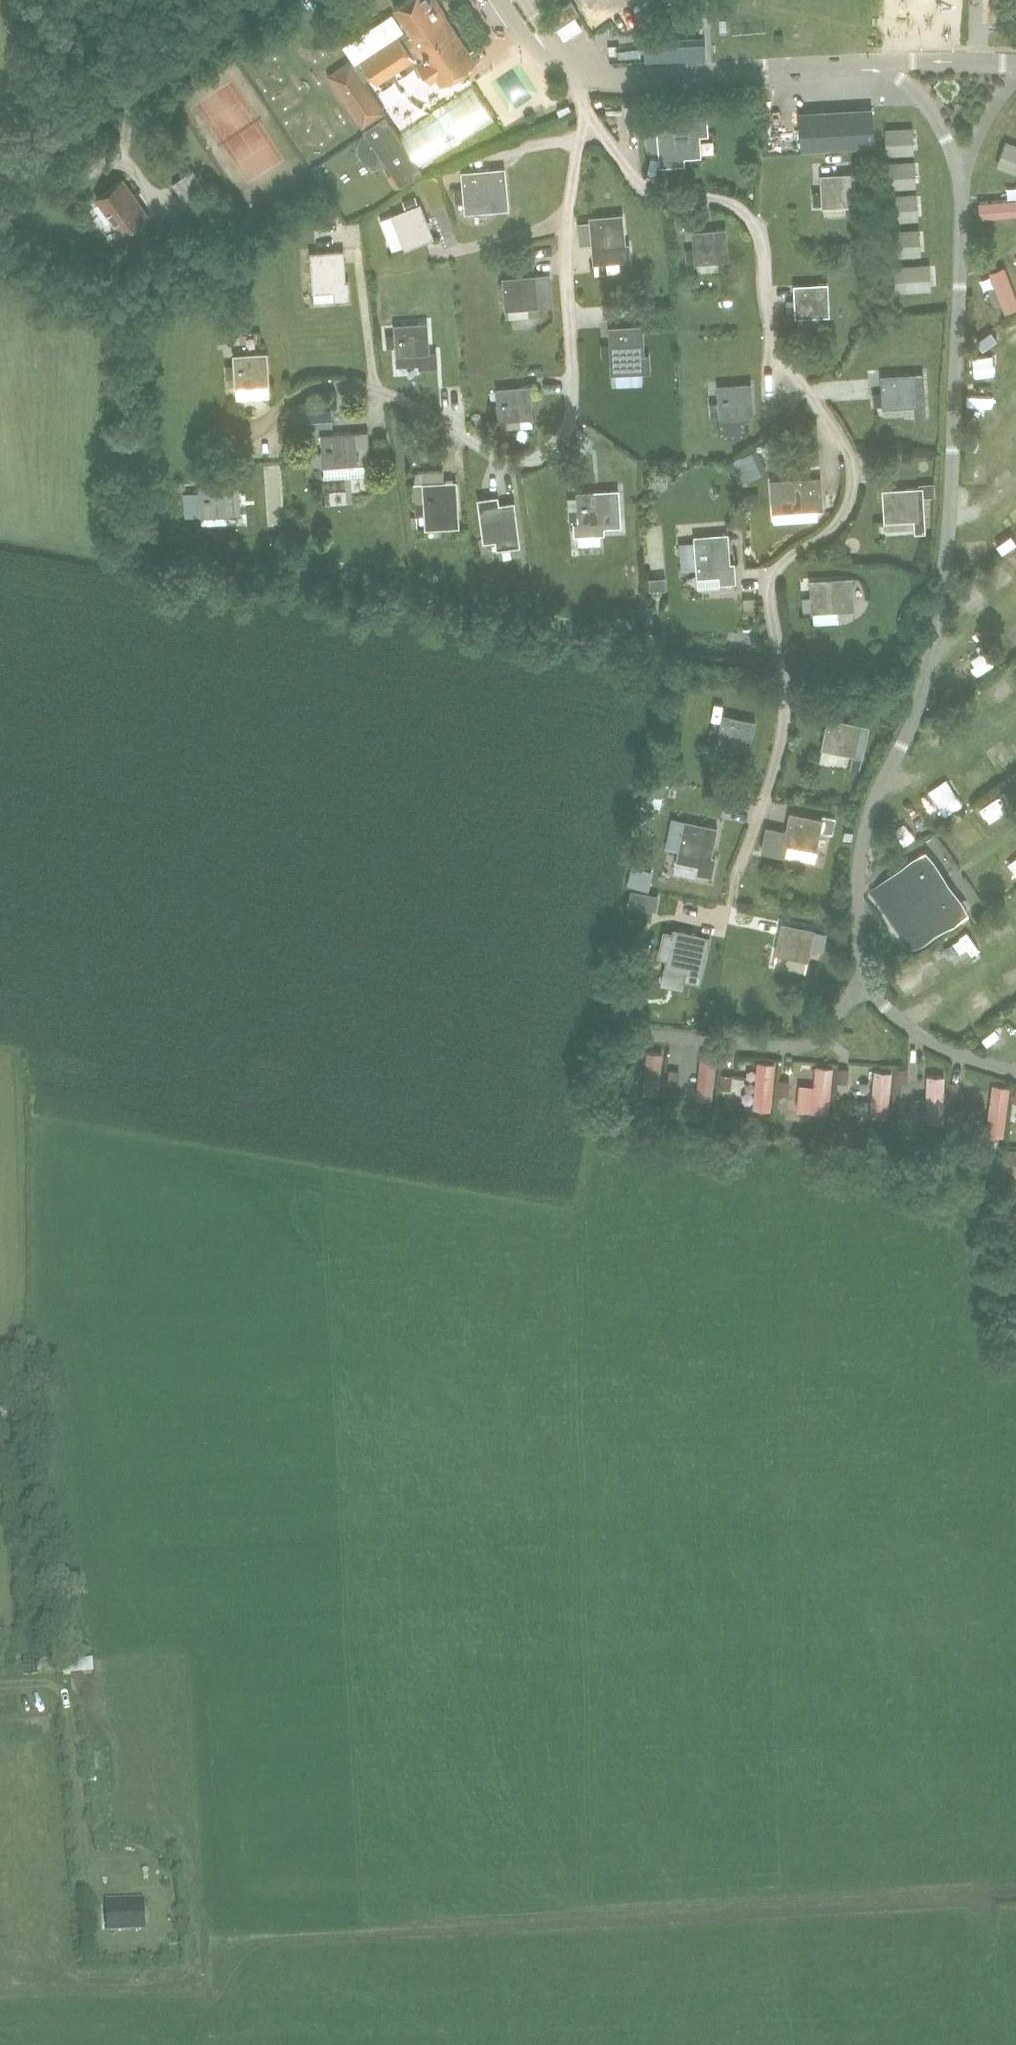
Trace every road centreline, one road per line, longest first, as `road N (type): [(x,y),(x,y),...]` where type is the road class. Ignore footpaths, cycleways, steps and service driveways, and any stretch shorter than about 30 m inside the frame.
road 1 (unclassified): [(0,159),(240,0)]

